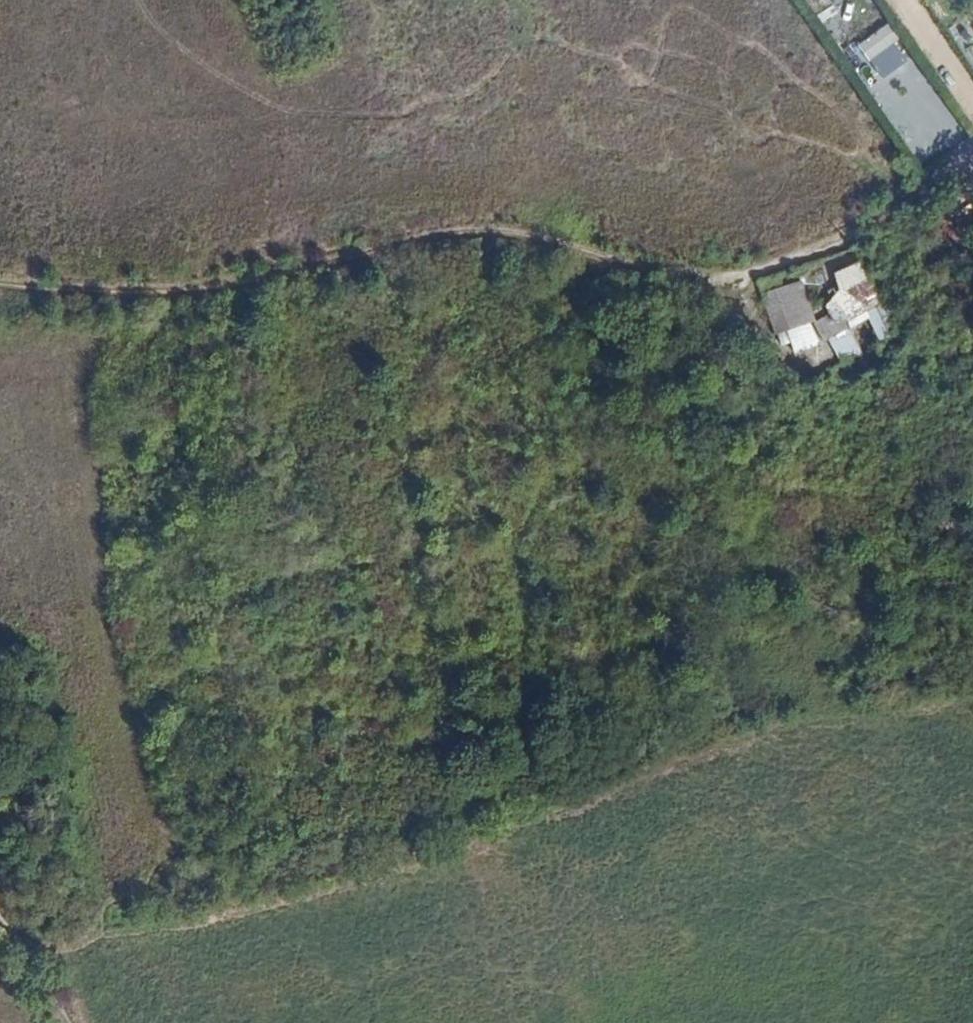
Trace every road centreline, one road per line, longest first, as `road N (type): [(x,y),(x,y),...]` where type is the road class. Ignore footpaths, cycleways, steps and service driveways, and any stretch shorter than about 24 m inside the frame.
road 1 (track): [(972,166),(878,222),(733,278),(630,266),(505,230),(448,234),(243,281),(0,286)]
road 2 (track): [(3,933),(22,927),(70,1022)]

